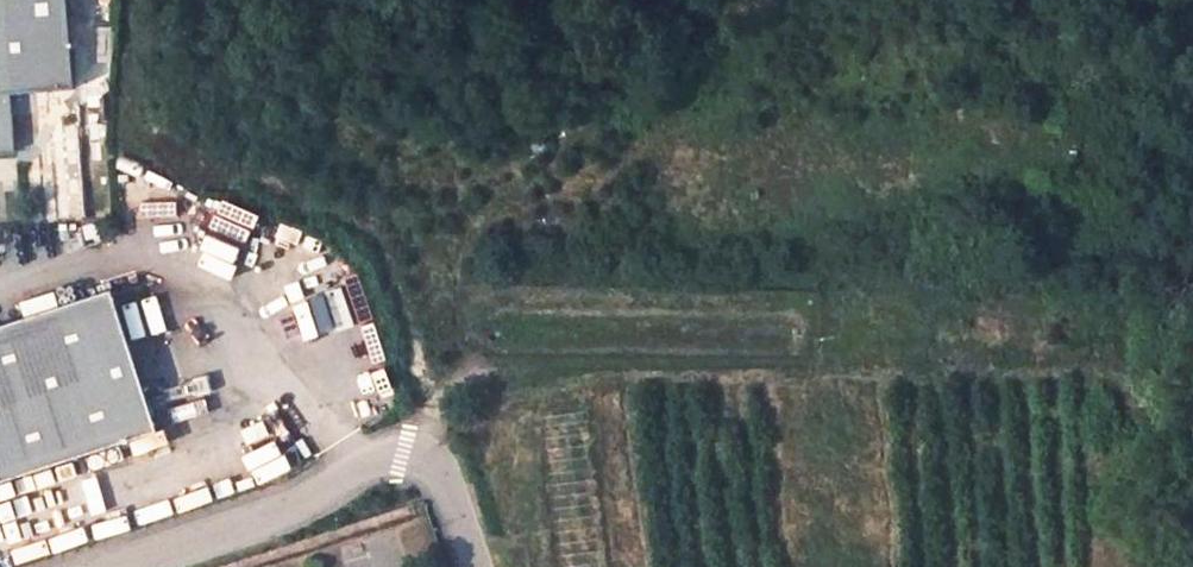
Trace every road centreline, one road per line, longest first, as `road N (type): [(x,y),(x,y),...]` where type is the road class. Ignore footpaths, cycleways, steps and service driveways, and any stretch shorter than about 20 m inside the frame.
road 1 (residential): [(118,566),(298,506),(395,455),(438,468),(472,566)]

